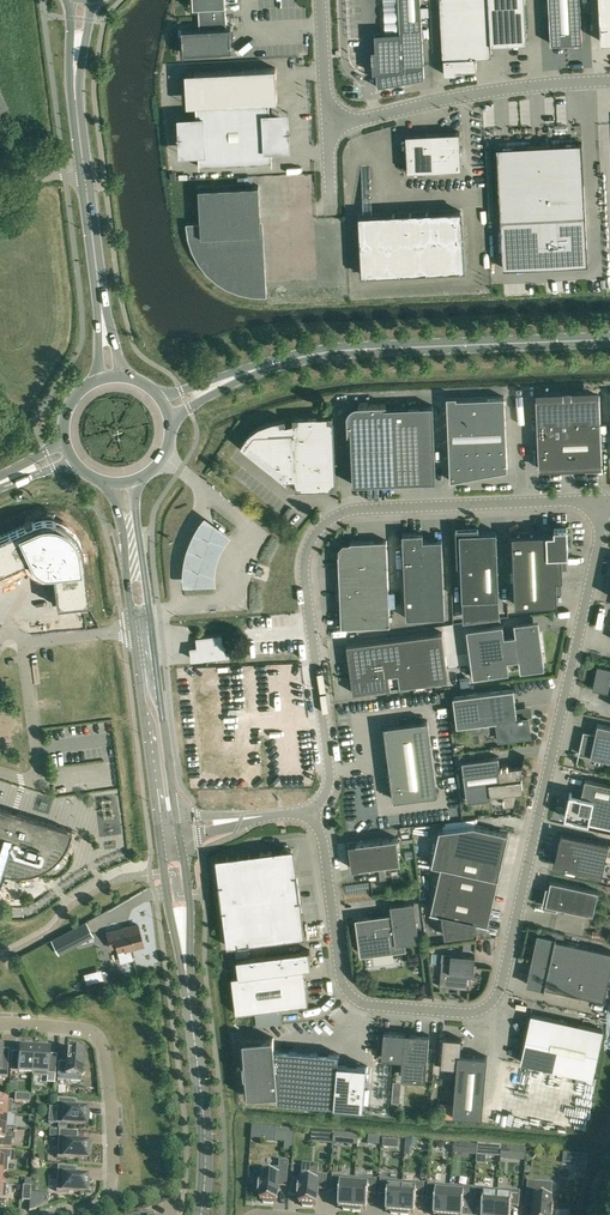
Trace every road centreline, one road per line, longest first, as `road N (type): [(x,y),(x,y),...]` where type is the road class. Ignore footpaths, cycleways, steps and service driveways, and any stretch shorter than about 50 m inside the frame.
road 1 (unclassified): [(603,500),(493,1004),(468,1015),(375,1007),(351,994),(325,845),(309,813)]
road 2 (unclassified): [(309,813),(328,792),(330,776),(305,568),(316,534),(369,509),(603,500)]
road 3 (primary): [(229,378),(373,347),(609,338)]
road 4 (secondary): [(179,829),(137,548),(136,483)]
road 5 (secondary): [(114,486),(159,831)]
road 6 (residential): [(79,1214),(102,1207),(113,1186),(101,1040),(85,1031),(0,1025)]
road 7 (unclassified): [(329,127),(466,96),(609,82)]
road 8 (secondary): [(159,831),(195,1032)]
road 9 (secondary): [(195,1032),(179,829)]
road 10 (secondary): [(203,1214),(207,1172),(195,1032)]
road 11 (secondary): [(86,170),(101,316)]
road 12 (unclassified): [(179,829),(309,813)]
road 13 (unclassified): [(329,127),(322,0)]
road 14 (secondary): [(72,0),(79,120)]
road 15 (secondary): [(79,120),(93,1)]

